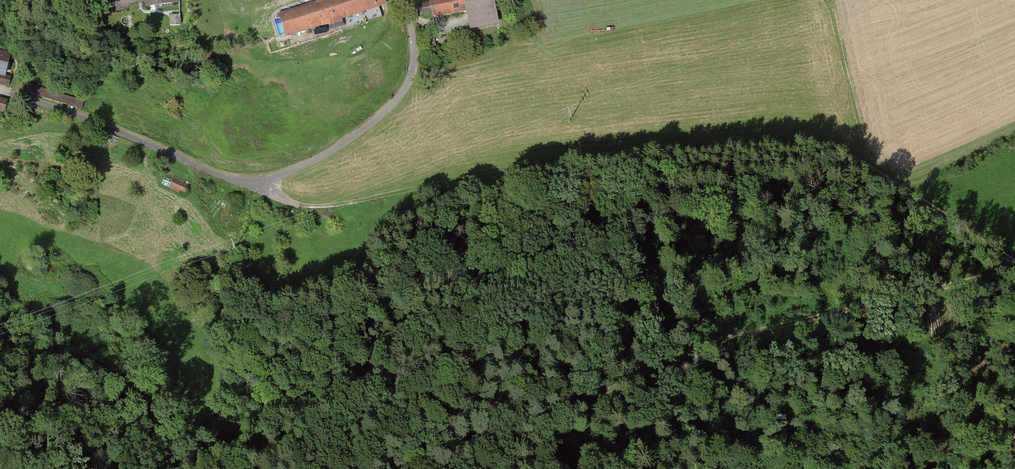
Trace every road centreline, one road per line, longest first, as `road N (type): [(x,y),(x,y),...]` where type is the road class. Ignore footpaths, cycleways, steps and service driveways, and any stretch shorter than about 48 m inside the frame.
road 1 (track): [(993,251),(871,167),(803,145),(658,152),(315,208),(257,184)]
road 2 (track): [(538,426),(720,341),(926,292),(974,272),(993,251)]

